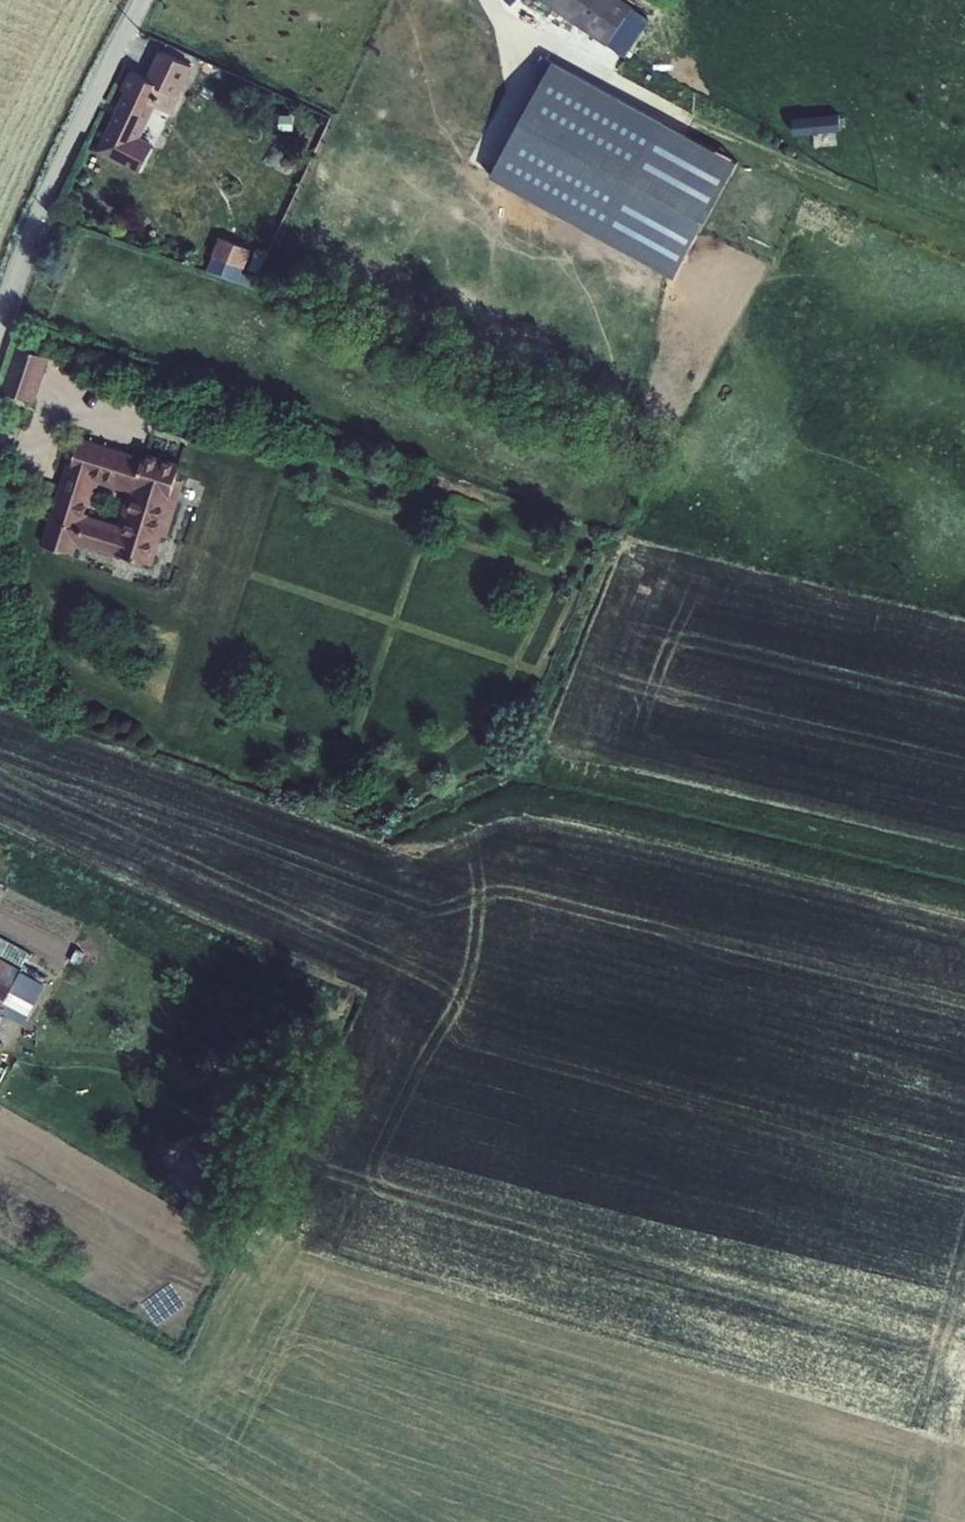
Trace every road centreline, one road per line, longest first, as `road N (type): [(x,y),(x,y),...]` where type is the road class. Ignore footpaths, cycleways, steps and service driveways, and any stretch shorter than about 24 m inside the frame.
road 1 (unclassified): [(142,0),(43,216),(0,339)]

